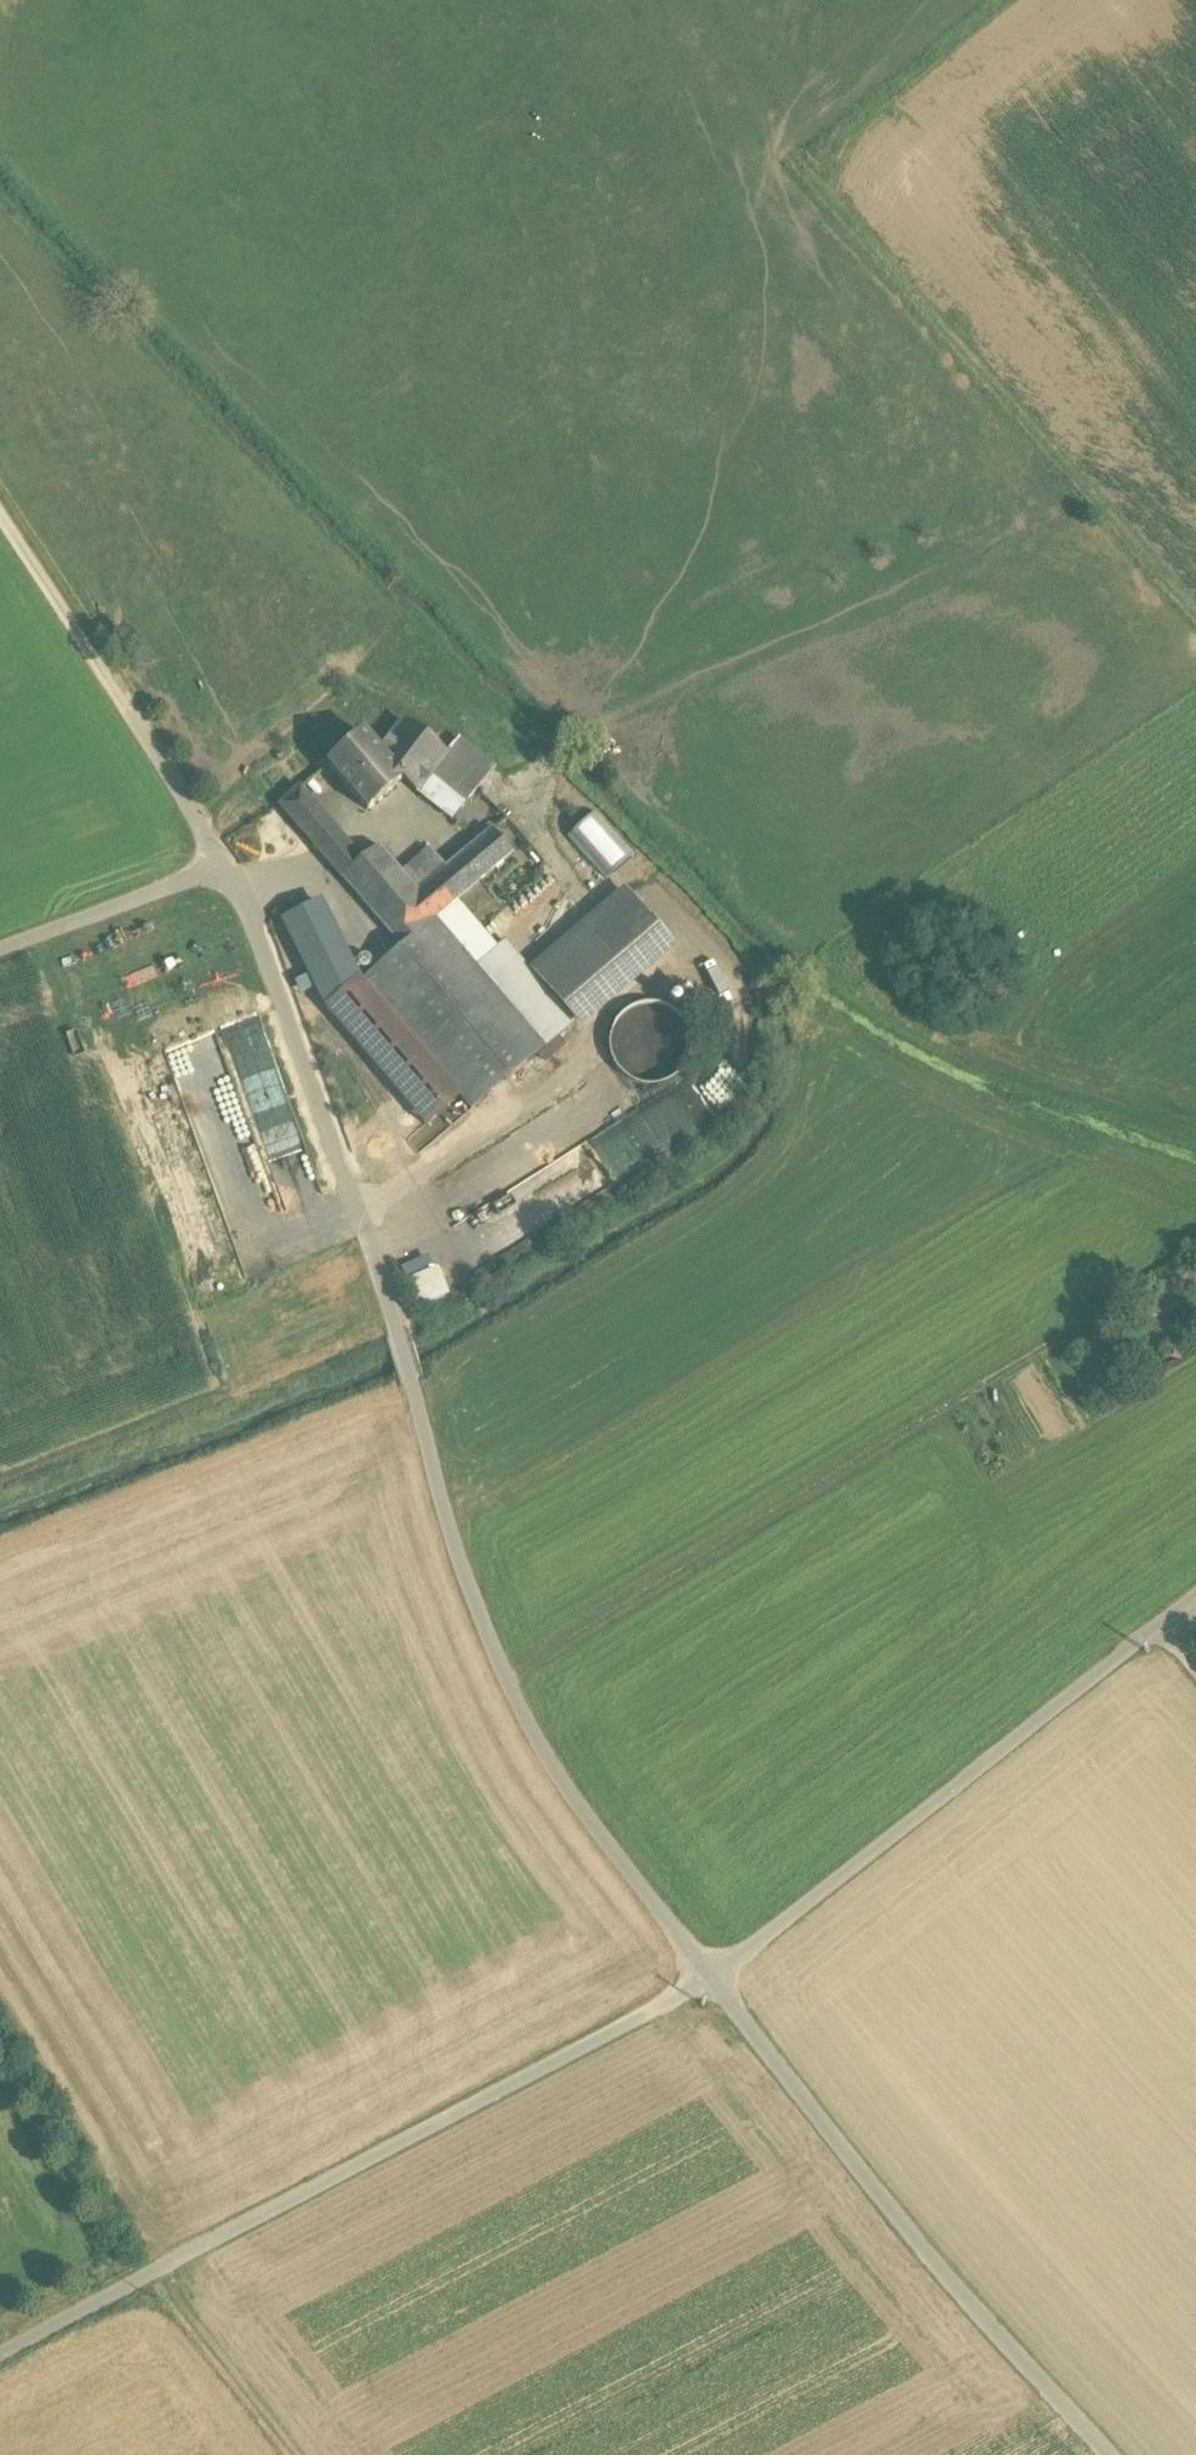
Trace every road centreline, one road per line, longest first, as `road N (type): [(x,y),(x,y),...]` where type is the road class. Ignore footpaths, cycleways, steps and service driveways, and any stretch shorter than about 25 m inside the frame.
road 1 (track): [(0,2373),(723,1993),(1195,1618)]
road 2 (track): [(1195,622),(955,350),(790,147),(987,0)]
road 3 (track): [(0,511),(209,834),(228,879)]
road 4 (track): [(297,2454),(165,2284)]

